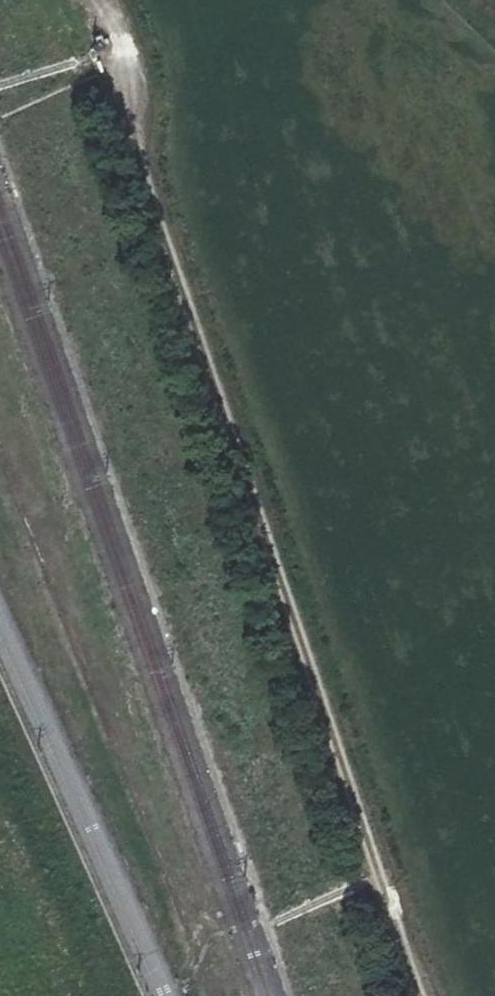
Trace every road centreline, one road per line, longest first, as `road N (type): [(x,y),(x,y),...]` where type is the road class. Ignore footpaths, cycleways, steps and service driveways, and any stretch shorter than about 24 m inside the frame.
road 1 (track): [(95,0),(117,30),(147,173),(421,995)]

